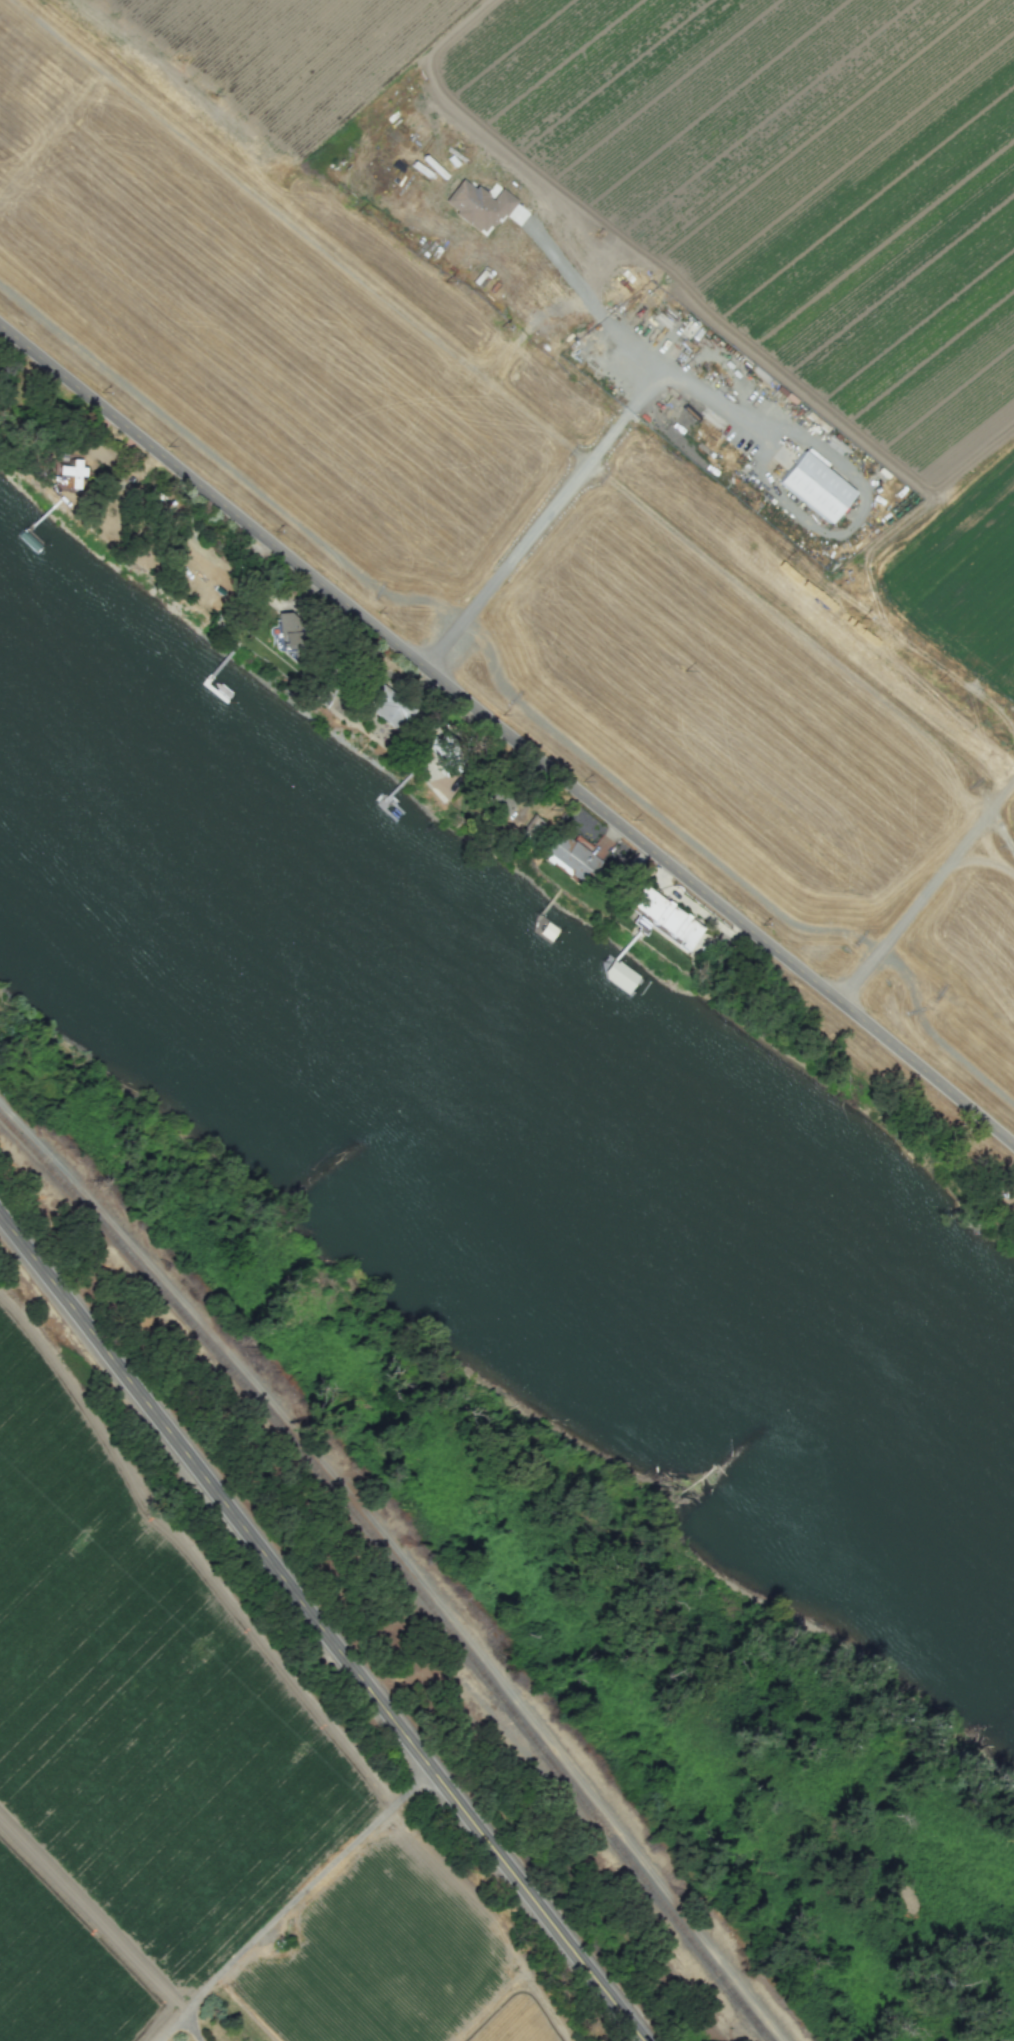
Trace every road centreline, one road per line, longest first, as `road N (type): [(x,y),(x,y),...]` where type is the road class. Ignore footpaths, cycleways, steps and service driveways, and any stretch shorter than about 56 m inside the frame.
road 1 (secondary): [(1013,1149),(0,321)]
road 2 (secondary): [(644,2040),(0,1216)]
road 3 (residential): [(171,2040),(433,1772)]

